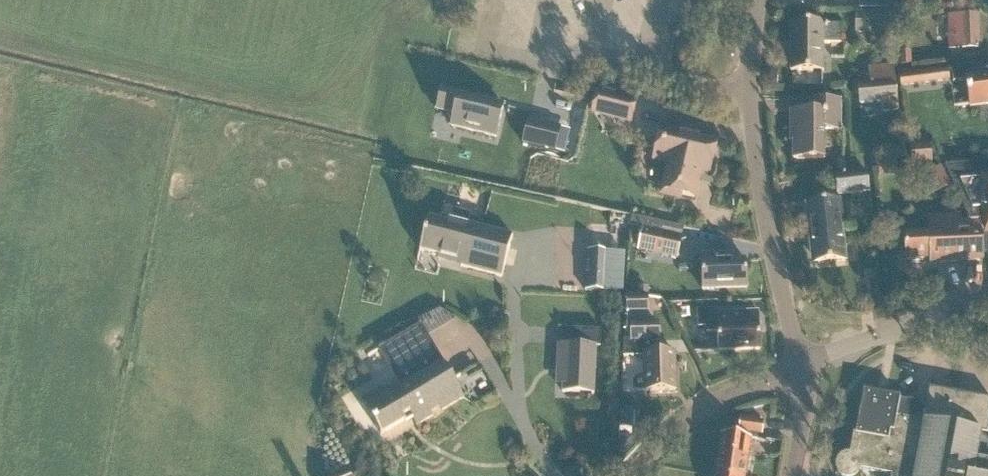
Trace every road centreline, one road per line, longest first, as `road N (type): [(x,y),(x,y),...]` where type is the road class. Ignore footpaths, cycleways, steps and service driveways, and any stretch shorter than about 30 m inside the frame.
road 1 (tertiary): [(801,363),(762,179),(752,87),(757,0)]
road 2 (residential): [(629,475),(706,409),(803,376)]

